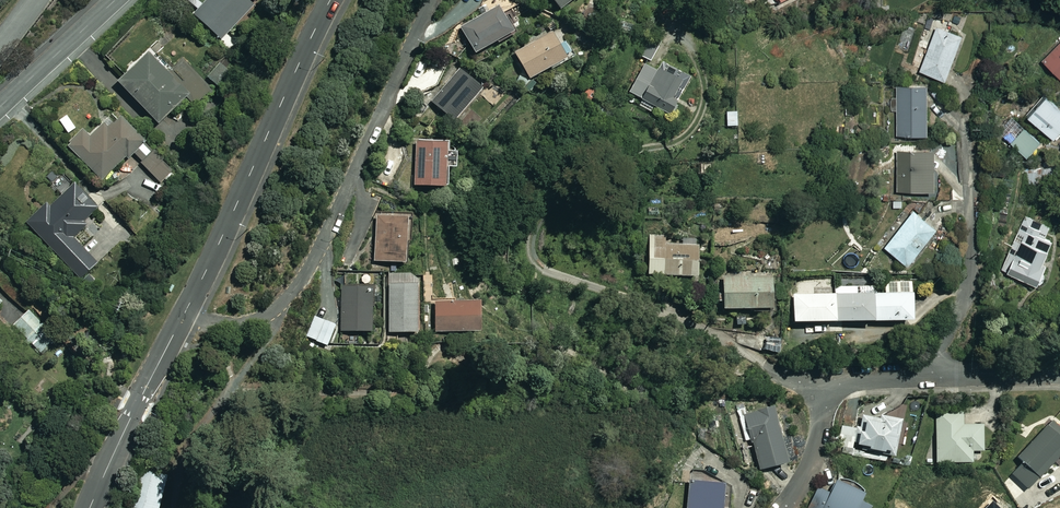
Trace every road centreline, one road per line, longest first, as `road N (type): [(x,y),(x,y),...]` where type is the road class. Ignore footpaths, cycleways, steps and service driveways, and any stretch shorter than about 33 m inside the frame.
road 1 (residential): [(90,507),(330,0)]
road 2 (residential): [(1059,374),(847,385),(824,406),(814,458),(784,507)]
road 3 (tertiary): [(116,0),(0,107)]

